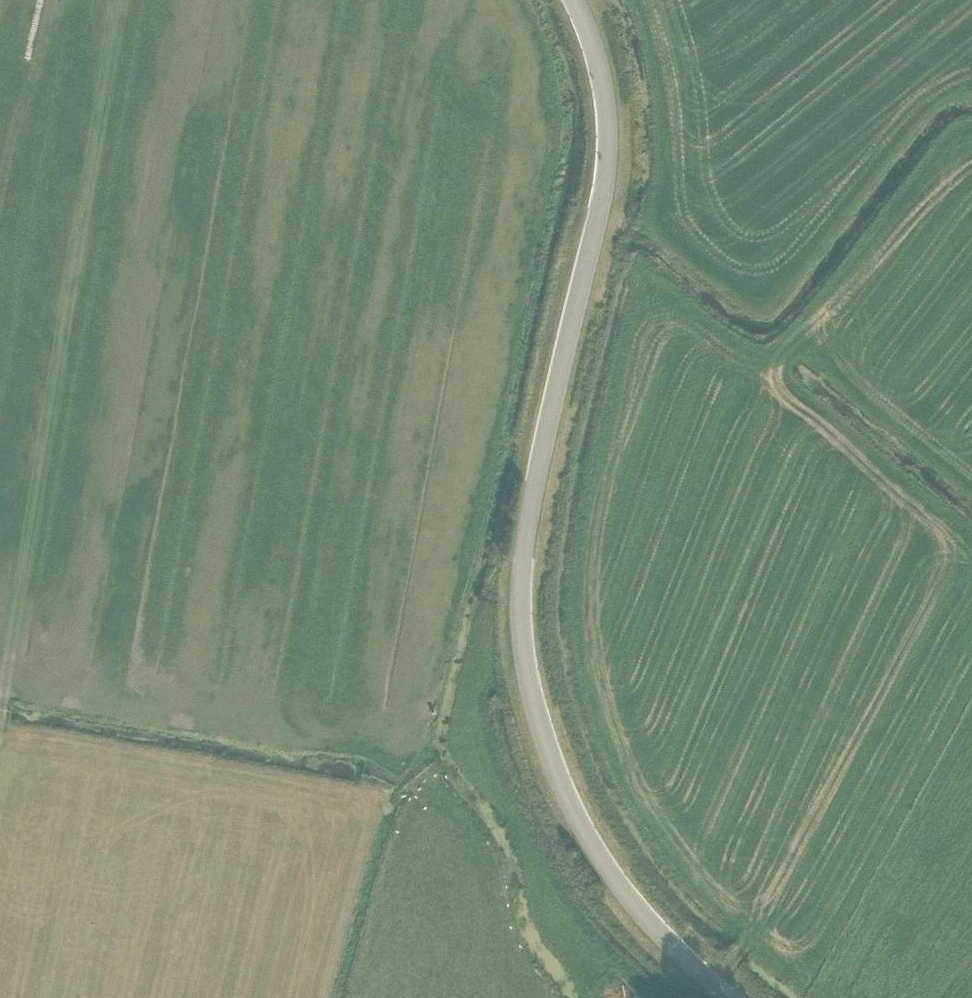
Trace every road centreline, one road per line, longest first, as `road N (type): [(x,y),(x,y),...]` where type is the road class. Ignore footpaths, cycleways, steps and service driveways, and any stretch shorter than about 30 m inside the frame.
road 1 (tertiary): [(732,997),(637,907),(602,860),(557,769),(531,689),(523,563),(604,168),(602,93),(573,0)]

